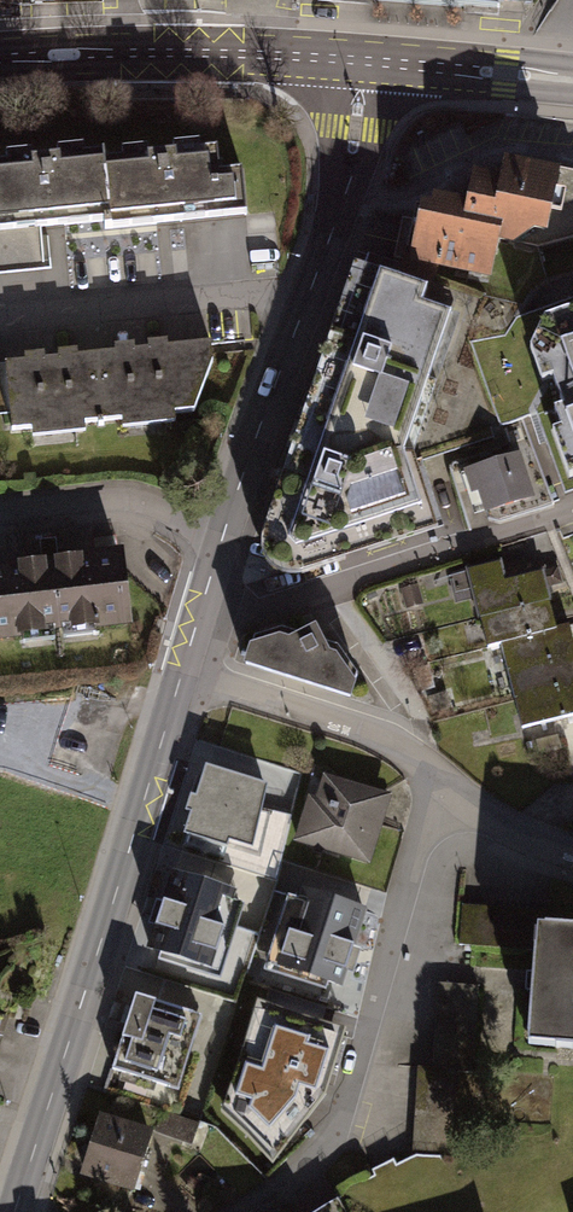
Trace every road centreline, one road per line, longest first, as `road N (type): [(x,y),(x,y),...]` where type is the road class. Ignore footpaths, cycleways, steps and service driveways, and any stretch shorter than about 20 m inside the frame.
road 1 (residential): [(15,1211),(180,680)]
road 2 (residential): [(245,1211),(292,1183),(351,1108),(432,774)]
road 3 (primary): [(0,60),(165,51),(362,61)]
road 4 (residential): [(308,299),(0,325)]
road 5 (residential): [(180,680),(369,732),(432,774)]
road 6 (residential): [(222,538),(308,299)]
road 7 (residential): [(308,299),(343,205),(362,61)]
road 8 (residential): [(222,538),(136,498),(0,512)]
road 9 (primary): [(362,61),(572,82)]
road 10 (residential): [(432,774),(534,850),(572,859)]
road 11 (residential): [(180,680),(222,538)]

